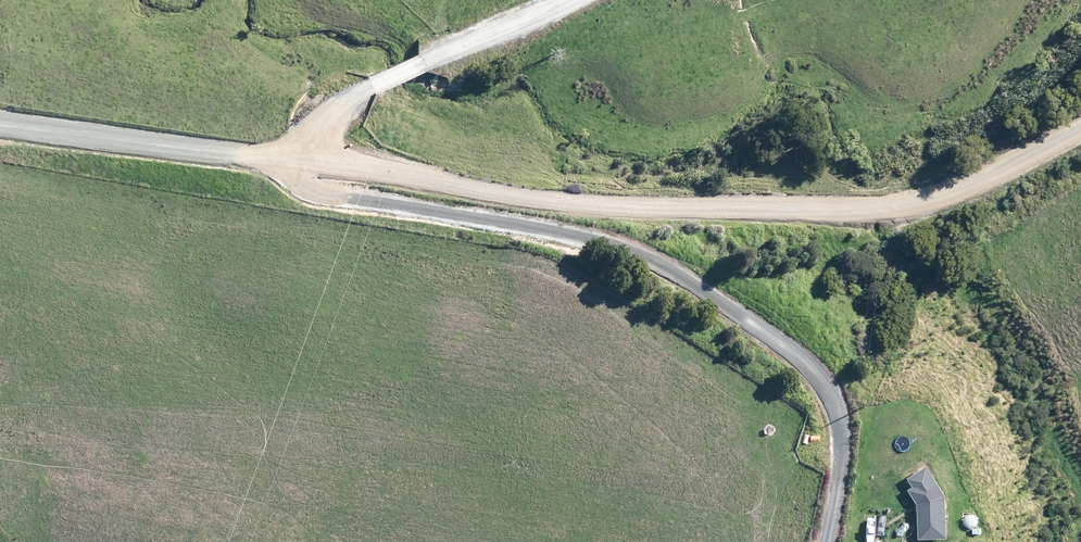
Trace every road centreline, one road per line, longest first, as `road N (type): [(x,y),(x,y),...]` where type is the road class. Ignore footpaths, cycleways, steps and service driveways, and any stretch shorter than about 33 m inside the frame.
road 1 (tertiary): [(1080,126),(893,202),(734,206),(406,188),(307,161)]
road 2 (unclassified): [(821,541),(840,465),(839,423),(806,366),(686,278),(633,254),(537,230),(315,194),(294,180),(307,161)]
road 3 (residential): [(307,161),(318,125),(375,83),(566,0)]
road 4 (tertiary): [(307,161),(68,144),(0,129)]

